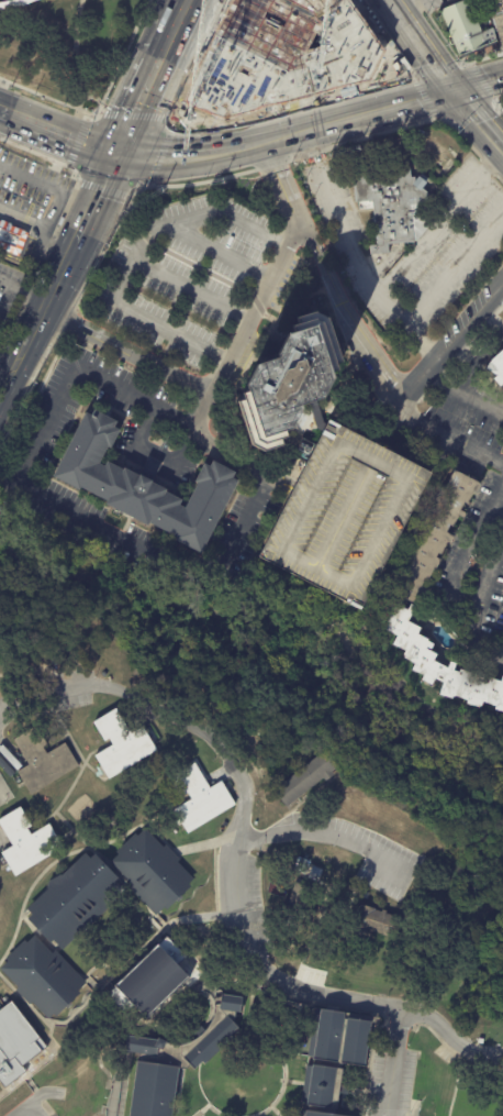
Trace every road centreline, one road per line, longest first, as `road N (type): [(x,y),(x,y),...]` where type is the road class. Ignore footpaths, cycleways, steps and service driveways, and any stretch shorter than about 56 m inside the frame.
road 1 (residential): [(502,289),(385,422)]
road 2 (primary): [(455,91),(286,137)]
road 3 (secondary): [(77,242),(11,371)]
road 4 (primary): [(246,146),(183,154),(124,150)]

